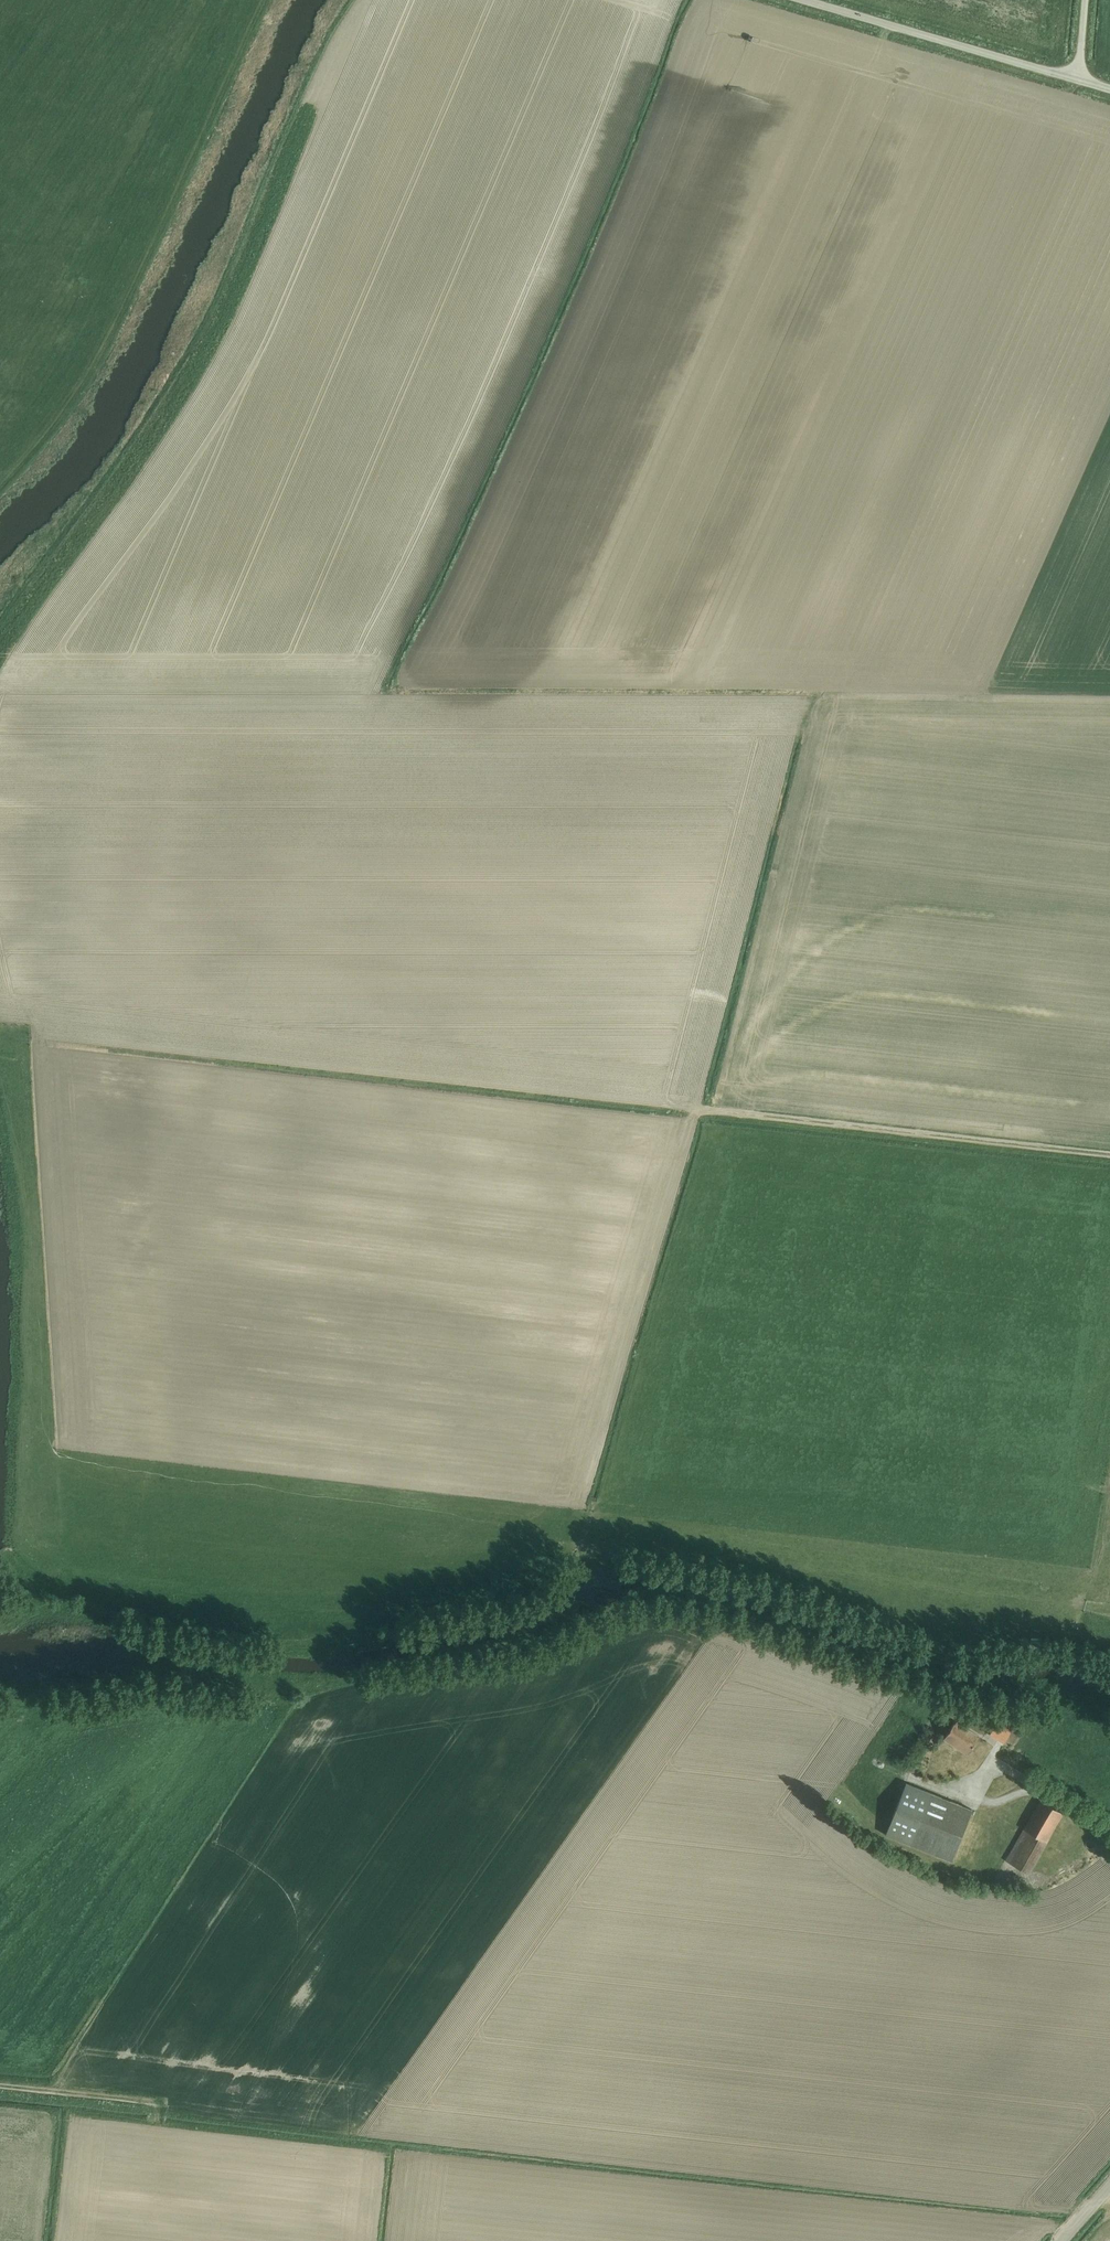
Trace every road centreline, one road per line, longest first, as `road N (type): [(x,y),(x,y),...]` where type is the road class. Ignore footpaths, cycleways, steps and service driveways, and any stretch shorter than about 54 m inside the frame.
road 1 (unclassified): [(1075,79),(804,0)]
road 2 (track): [(137,2098),(0,2086)]

